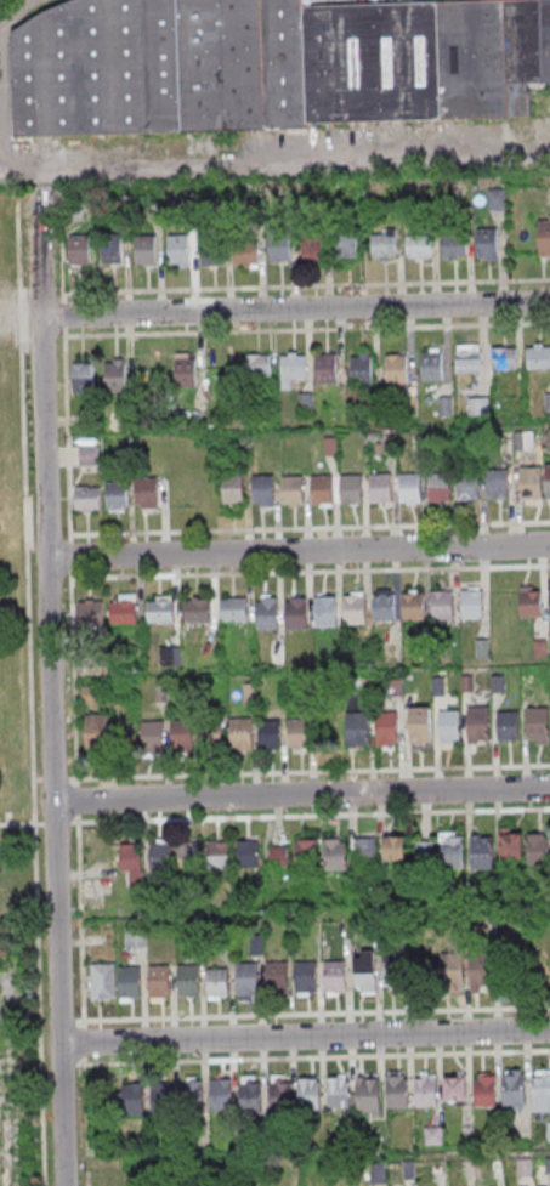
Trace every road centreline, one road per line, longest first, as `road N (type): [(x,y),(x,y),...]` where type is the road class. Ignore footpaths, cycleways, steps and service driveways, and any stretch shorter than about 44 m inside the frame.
road 1 (residential): [(64,1185),(36,177)]
road 2 (residential): [(36,177),(549,163)]
road 3 (residential): [(549,303),(40,318)]
road 4 (residential): [(549,546),(46,560)]
road 5 (residential): [(549,788),(53,802)]
road 6 (residential): [(549,1029),(61,1044)]

